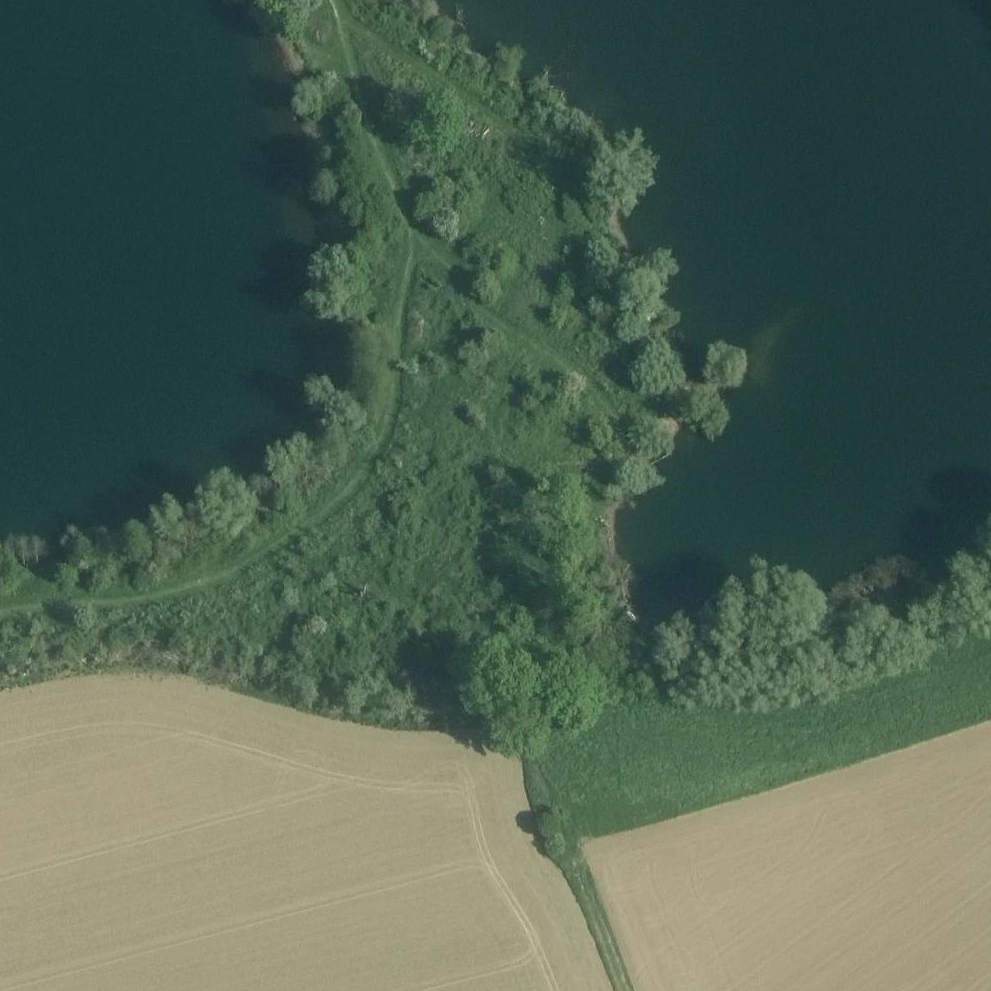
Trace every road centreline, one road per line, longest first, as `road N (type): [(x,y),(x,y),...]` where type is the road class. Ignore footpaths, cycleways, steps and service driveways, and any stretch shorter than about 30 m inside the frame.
road 1 (track): [(627,990),(568,834),(595,770)]

